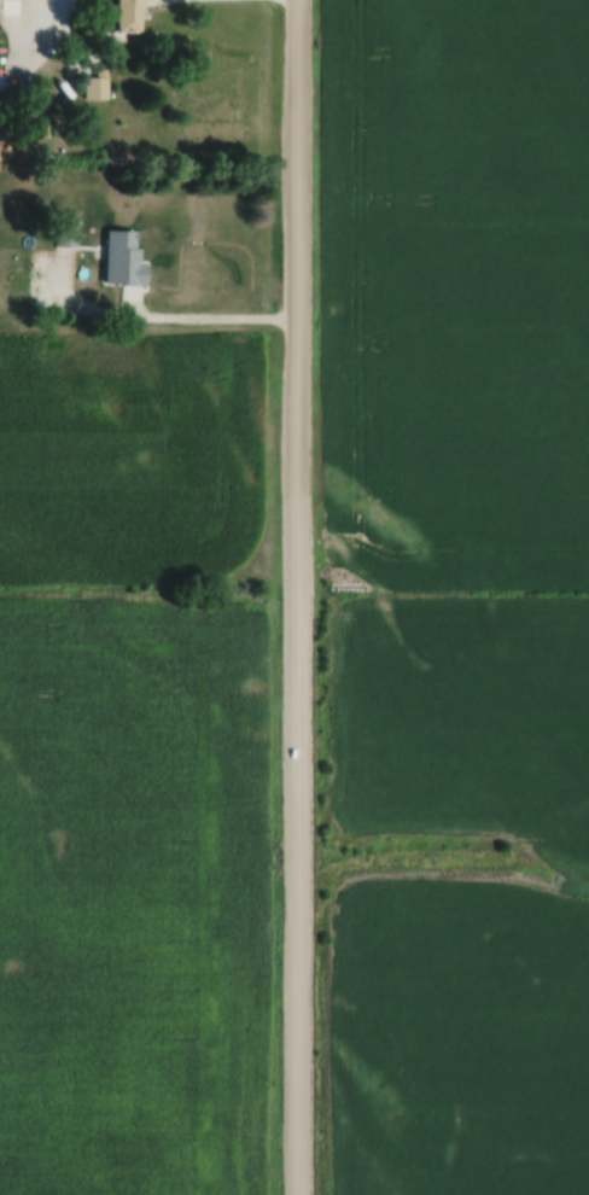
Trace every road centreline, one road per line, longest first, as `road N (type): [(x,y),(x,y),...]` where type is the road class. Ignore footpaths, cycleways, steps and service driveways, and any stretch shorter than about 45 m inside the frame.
road 1 (residential): [(304,1194),(299,0)]

